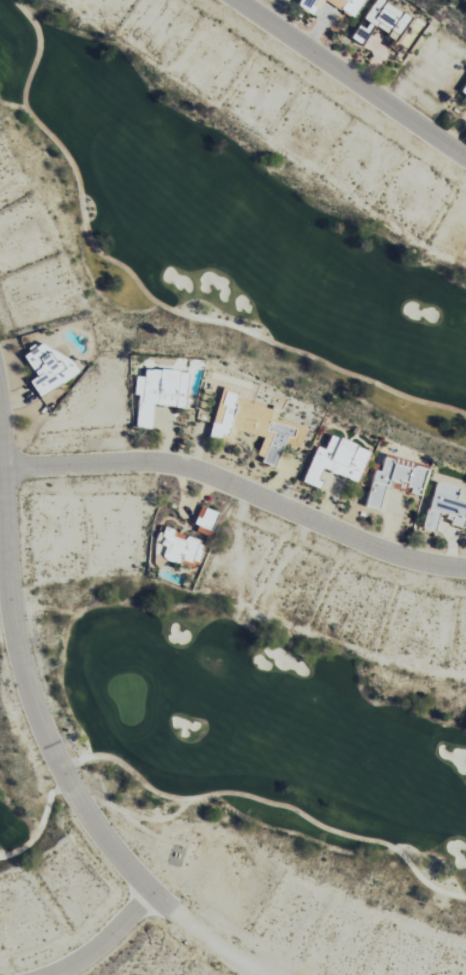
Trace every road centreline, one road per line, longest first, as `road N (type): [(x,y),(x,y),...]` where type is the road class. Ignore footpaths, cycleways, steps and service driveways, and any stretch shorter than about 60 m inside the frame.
road 1 (residential): [(465,567),(387,550),(182,472),(44,469)]
road 2 (residential): [(236,0),(465,161)]
road 3 (residential): [(153,892),(121,926),(48,974)]

